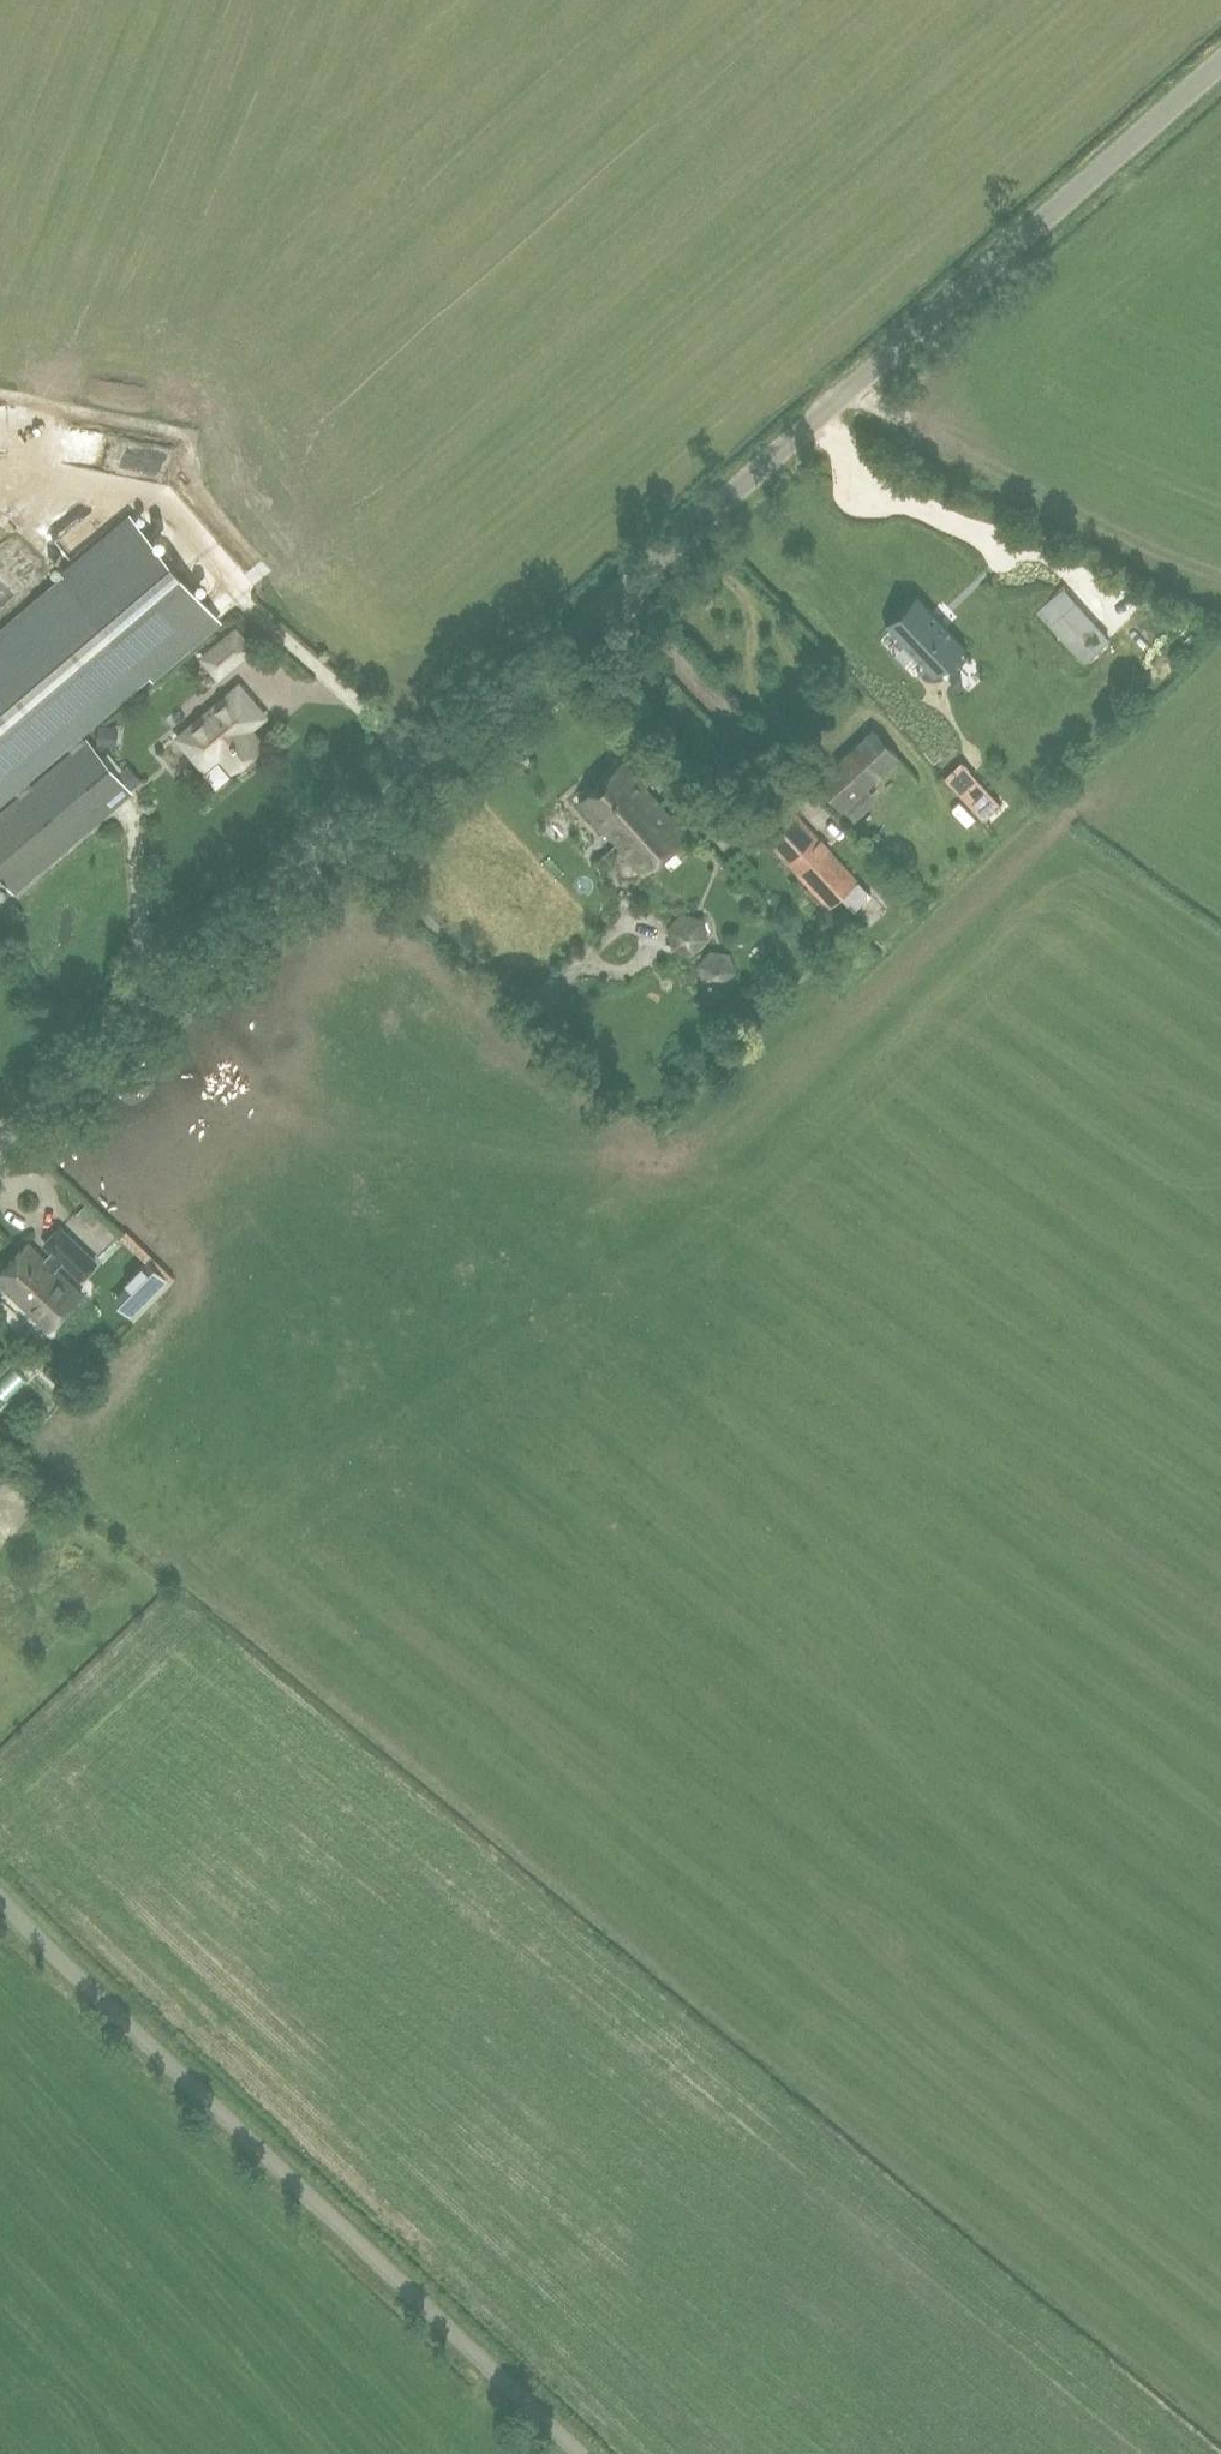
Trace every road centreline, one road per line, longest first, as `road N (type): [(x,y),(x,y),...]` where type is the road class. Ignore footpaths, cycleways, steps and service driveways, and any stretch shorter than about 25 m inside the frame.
road 1 (unclassified): [(0,1140),(1220,57)]
road 2 (unclassified): [(577,2453),(0,1907)]

